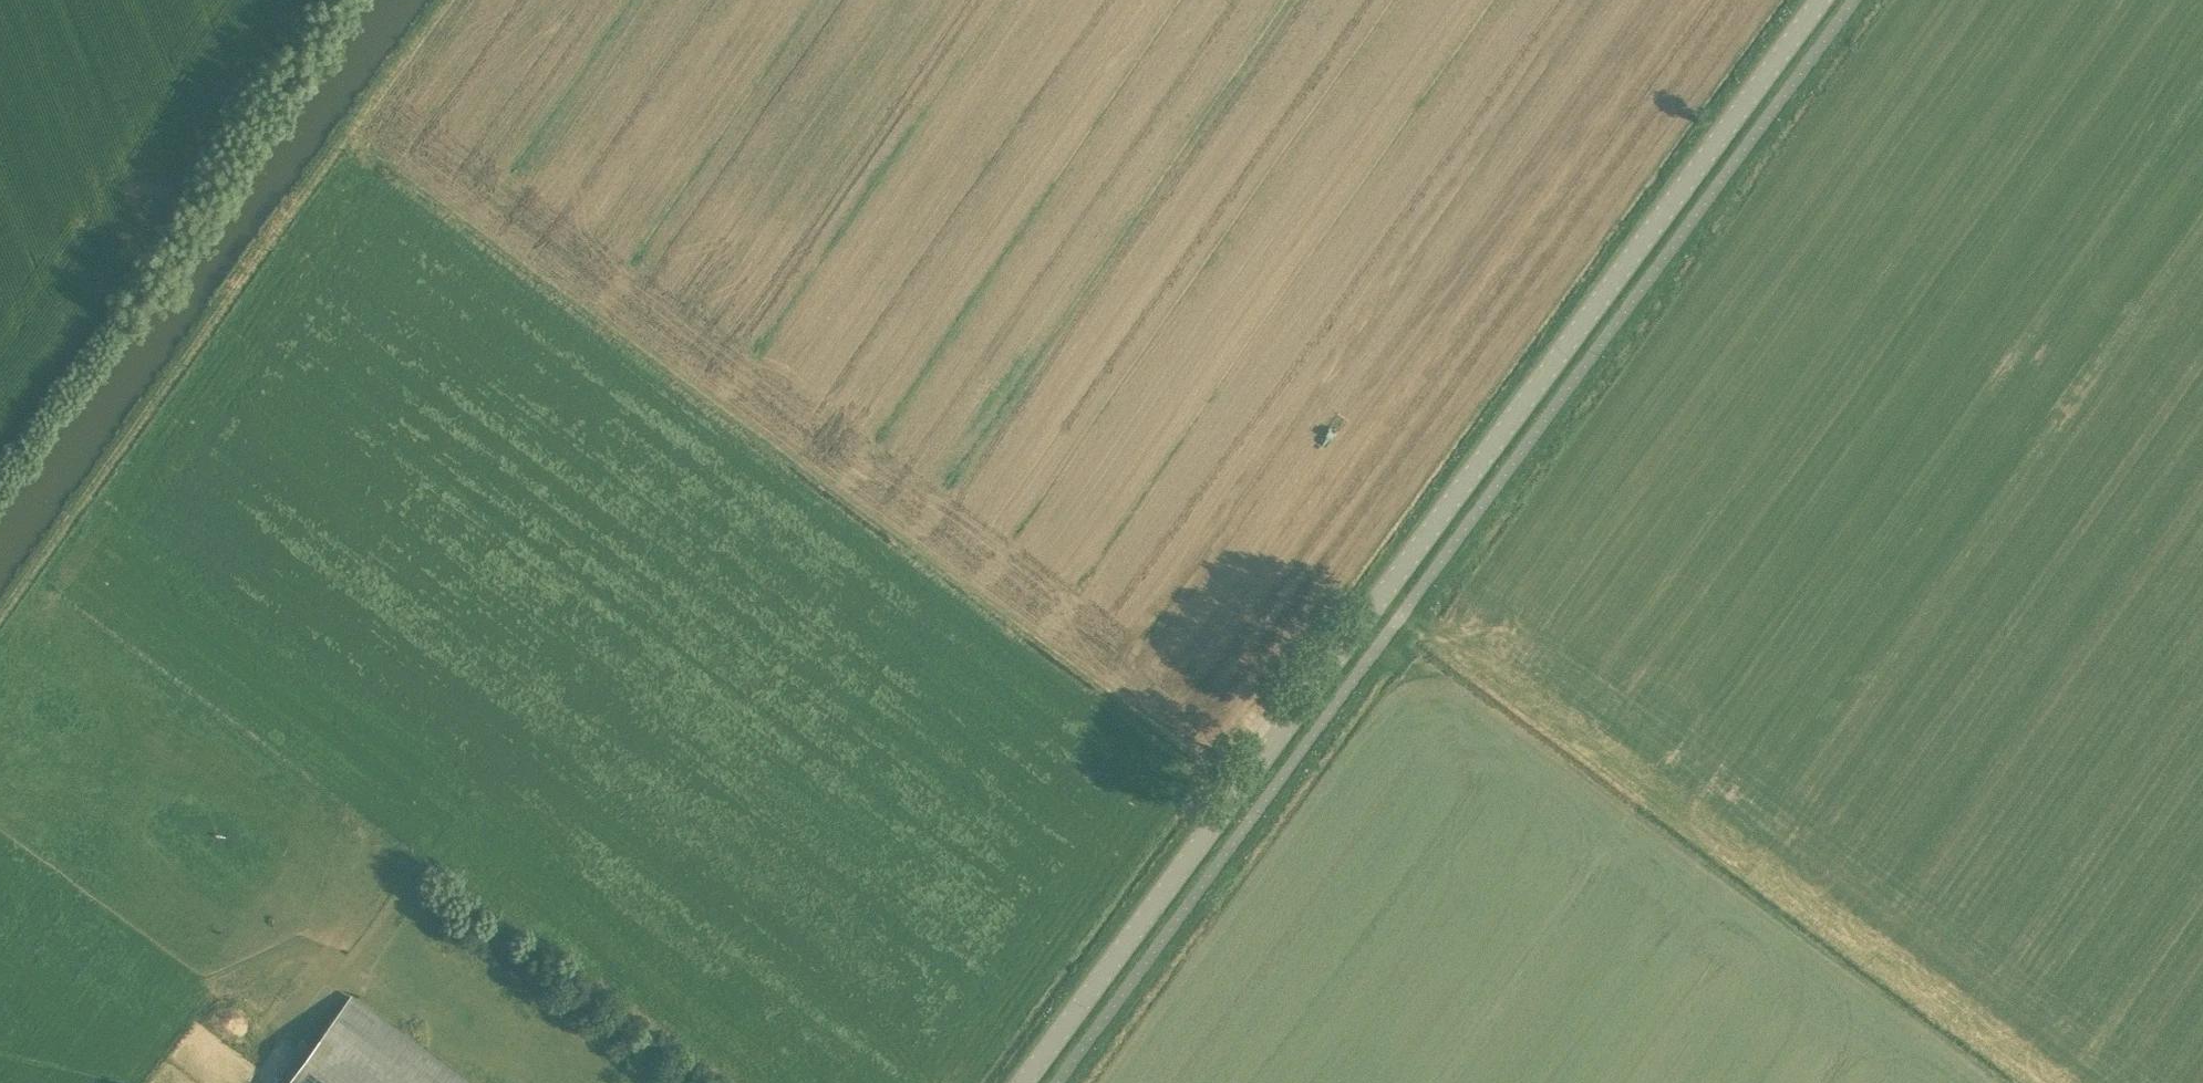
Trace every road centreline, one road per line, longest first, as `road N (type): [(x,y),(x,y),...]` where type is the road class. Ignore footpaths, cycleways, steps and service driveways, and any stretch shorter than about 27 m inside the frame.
road 1 (tertiary): [(1023,1082),(1820,0)]

